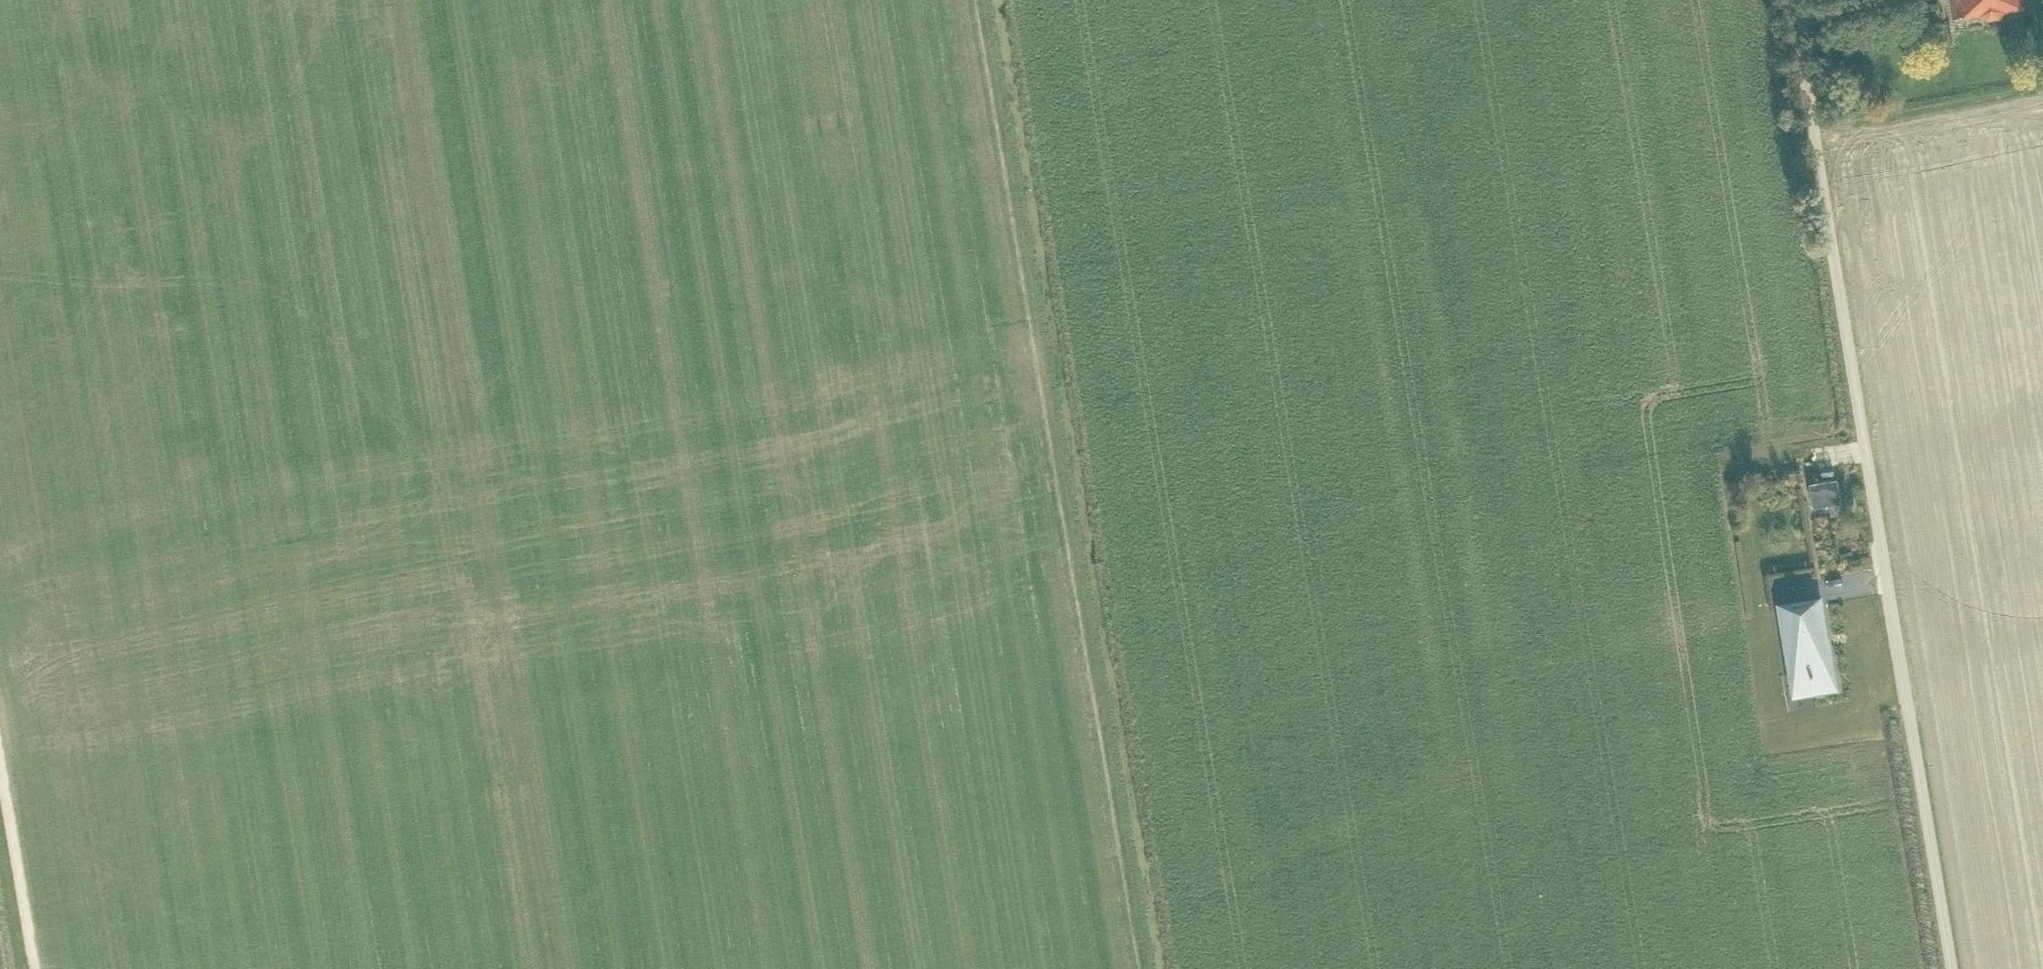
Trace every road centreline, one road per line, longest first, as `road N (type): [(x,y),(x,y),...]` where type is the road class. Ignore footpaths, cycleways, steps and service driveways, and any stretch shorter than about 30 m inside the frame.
road 1 (unclassified): [(1948,968),(1805,85)]

